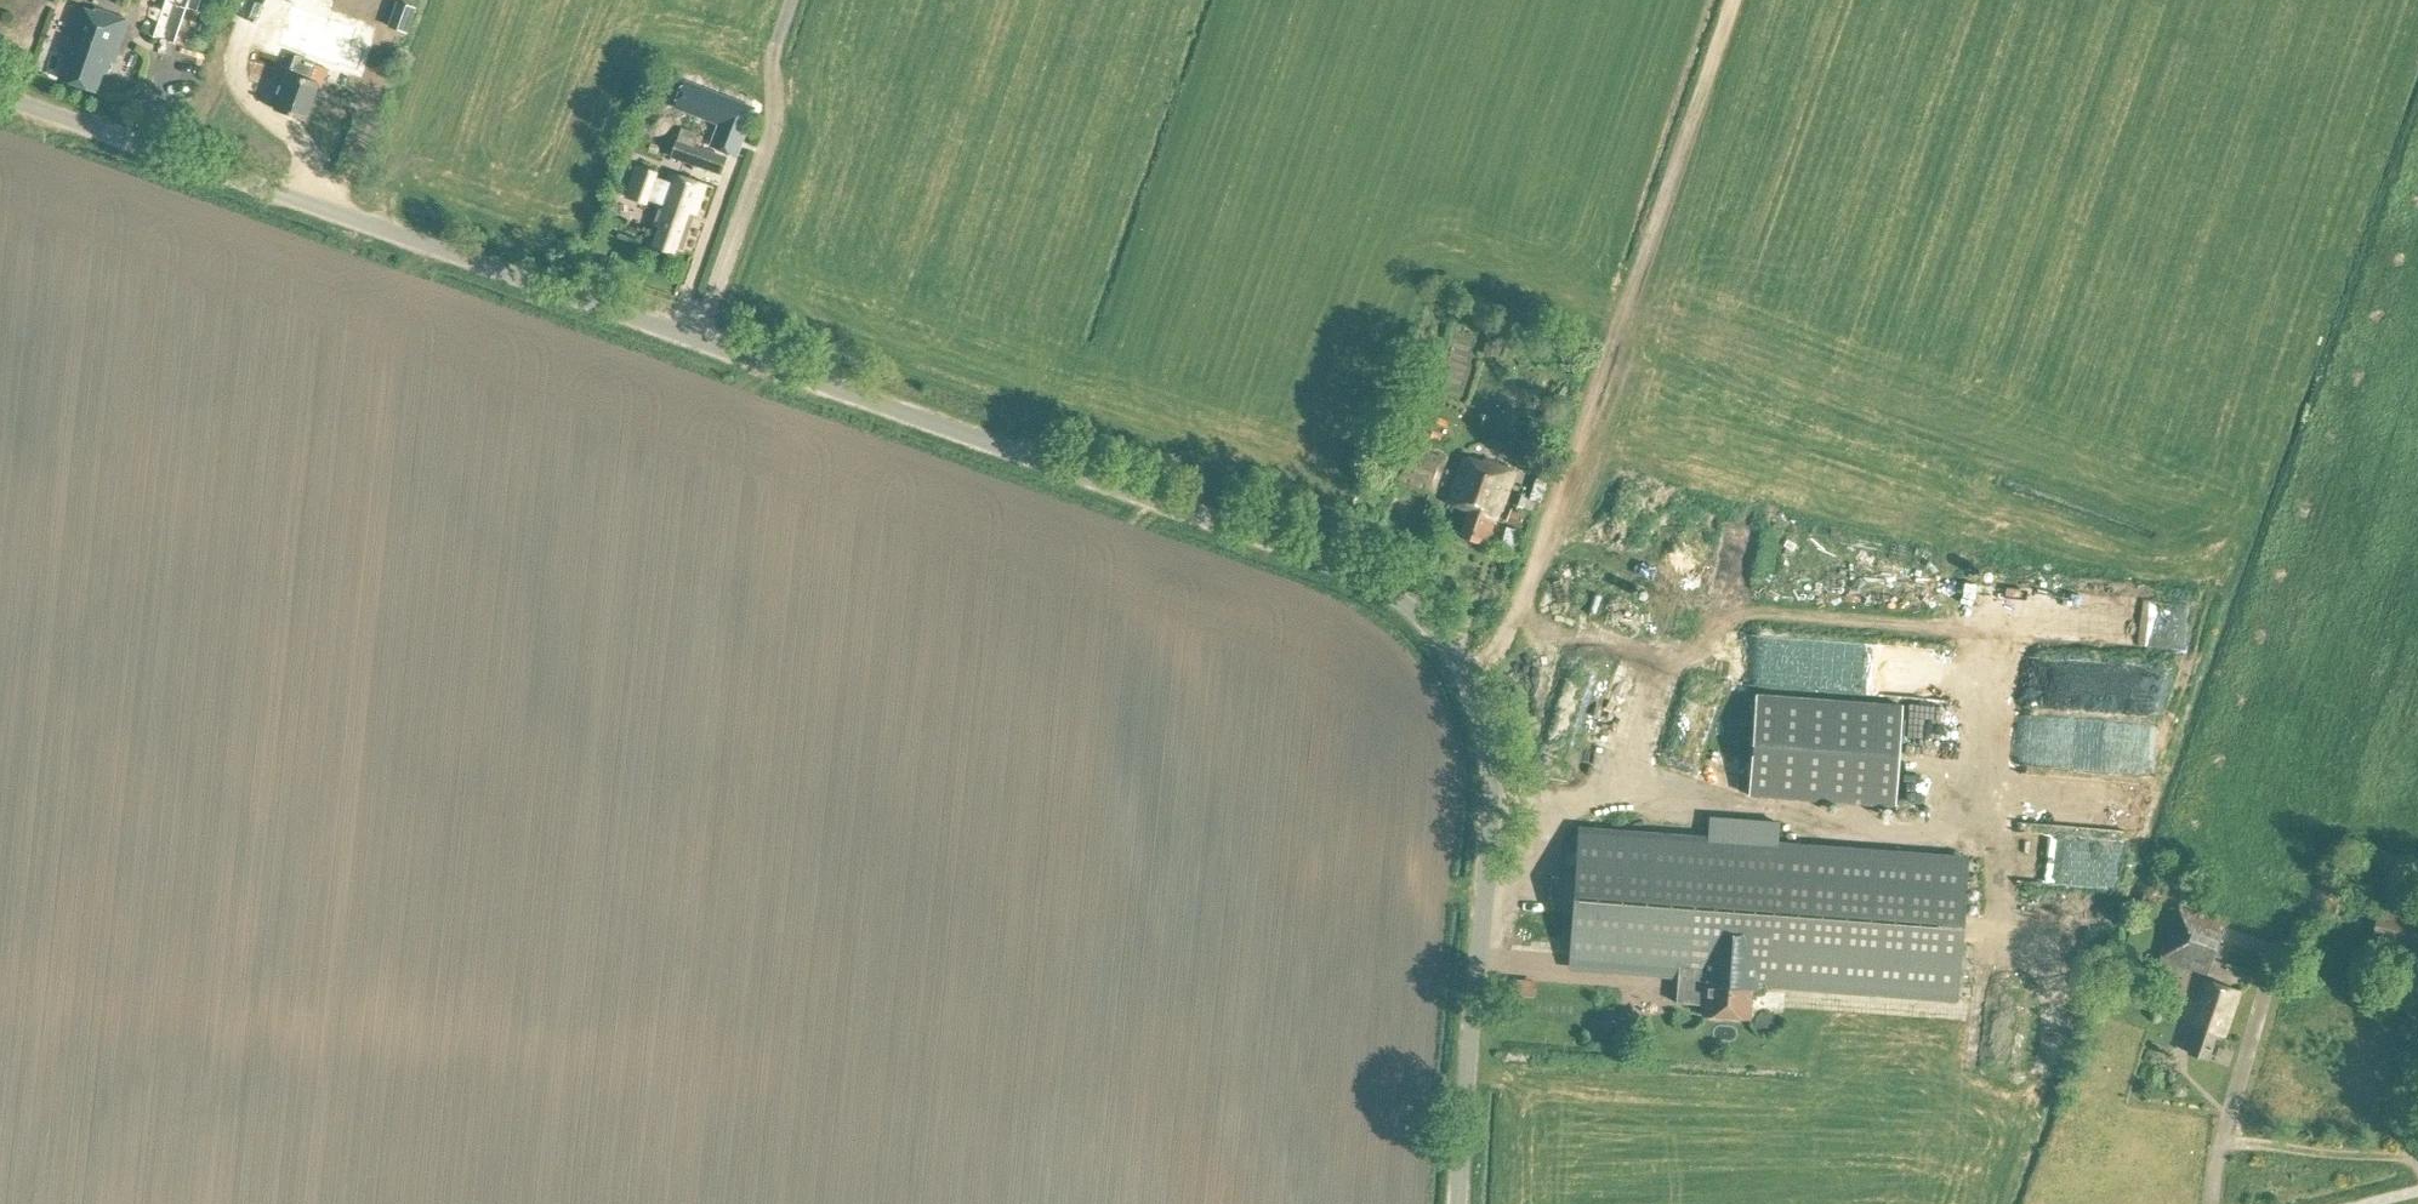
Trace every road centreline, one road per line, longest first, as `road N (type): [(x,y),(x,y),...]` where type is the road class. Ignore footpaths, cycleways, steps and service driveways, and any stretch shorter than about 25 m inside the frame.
road 1 (unclassified): [(1458,1203),(1492,787),(1483,723),(1462,670),(1414,612),(1338,566),(0,94)]
road 2 (track): [(1462,670),(1500,645),(1522,597),(1730,0)]
road 3 (track): [(699,340),(776,132),(771,71),(791,0)]

